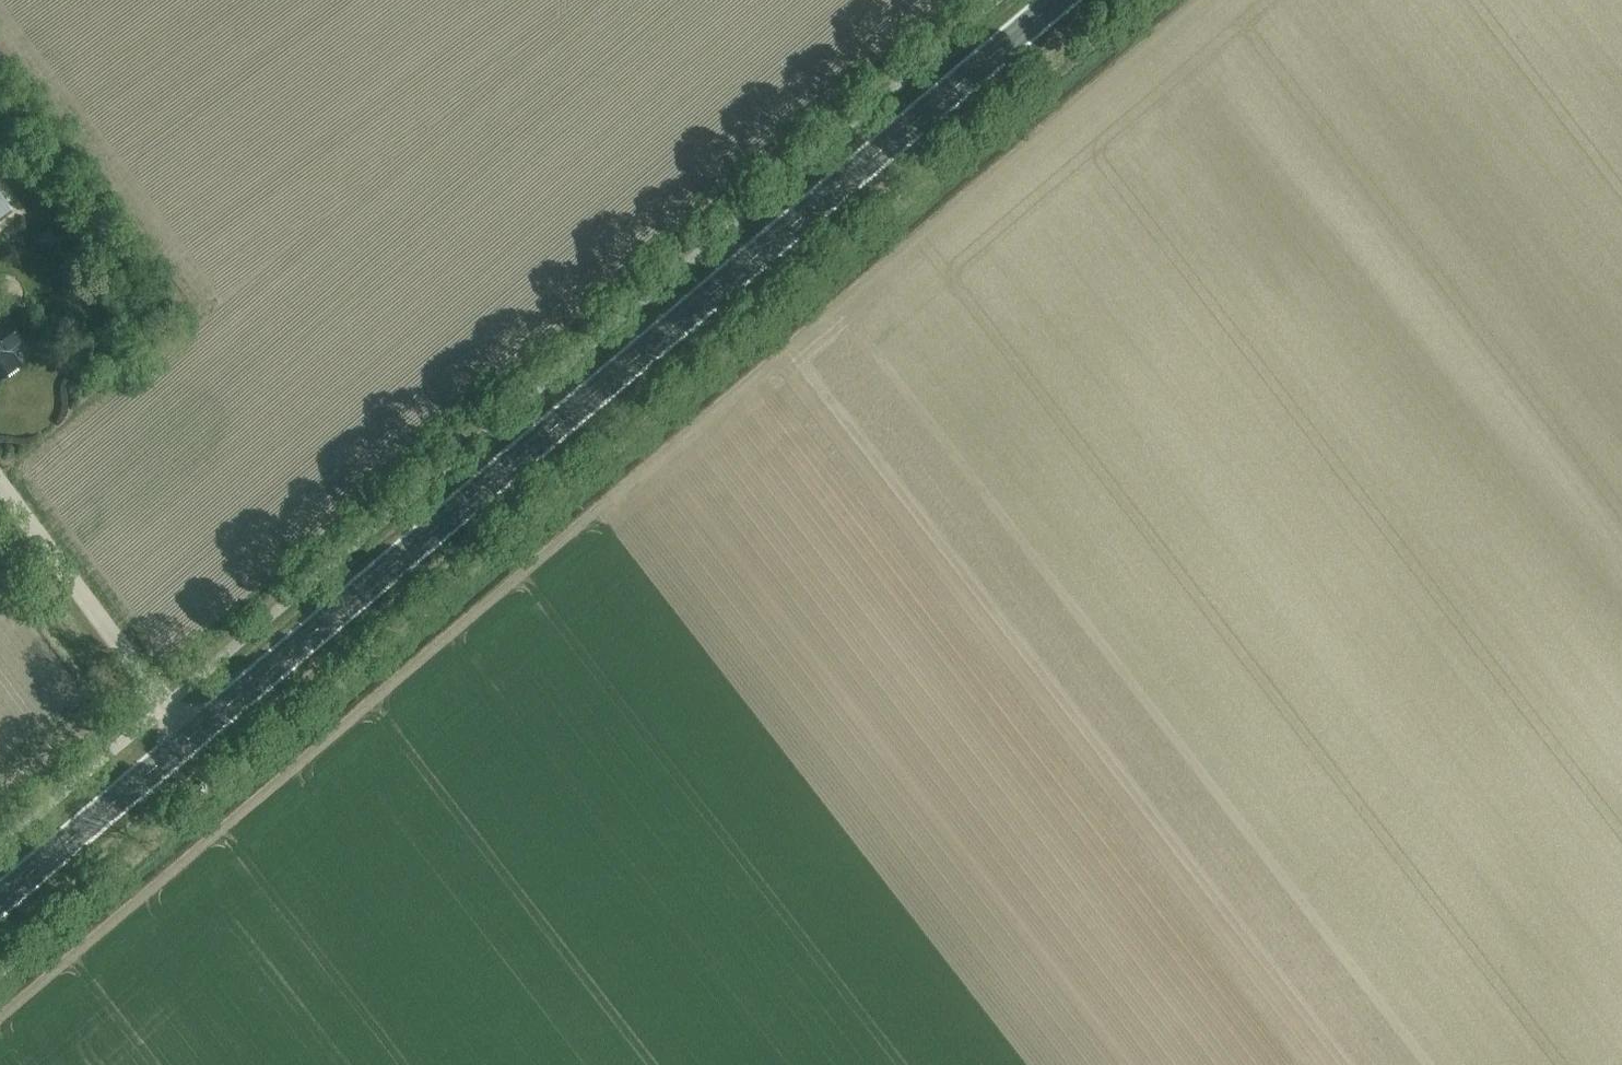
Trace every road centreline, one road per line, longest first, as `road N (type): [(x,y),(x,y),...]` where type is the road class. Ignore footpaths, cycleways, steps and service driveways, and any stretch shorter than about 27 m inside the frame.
road 1 (secondary): [(0,897),(1057,0)]

